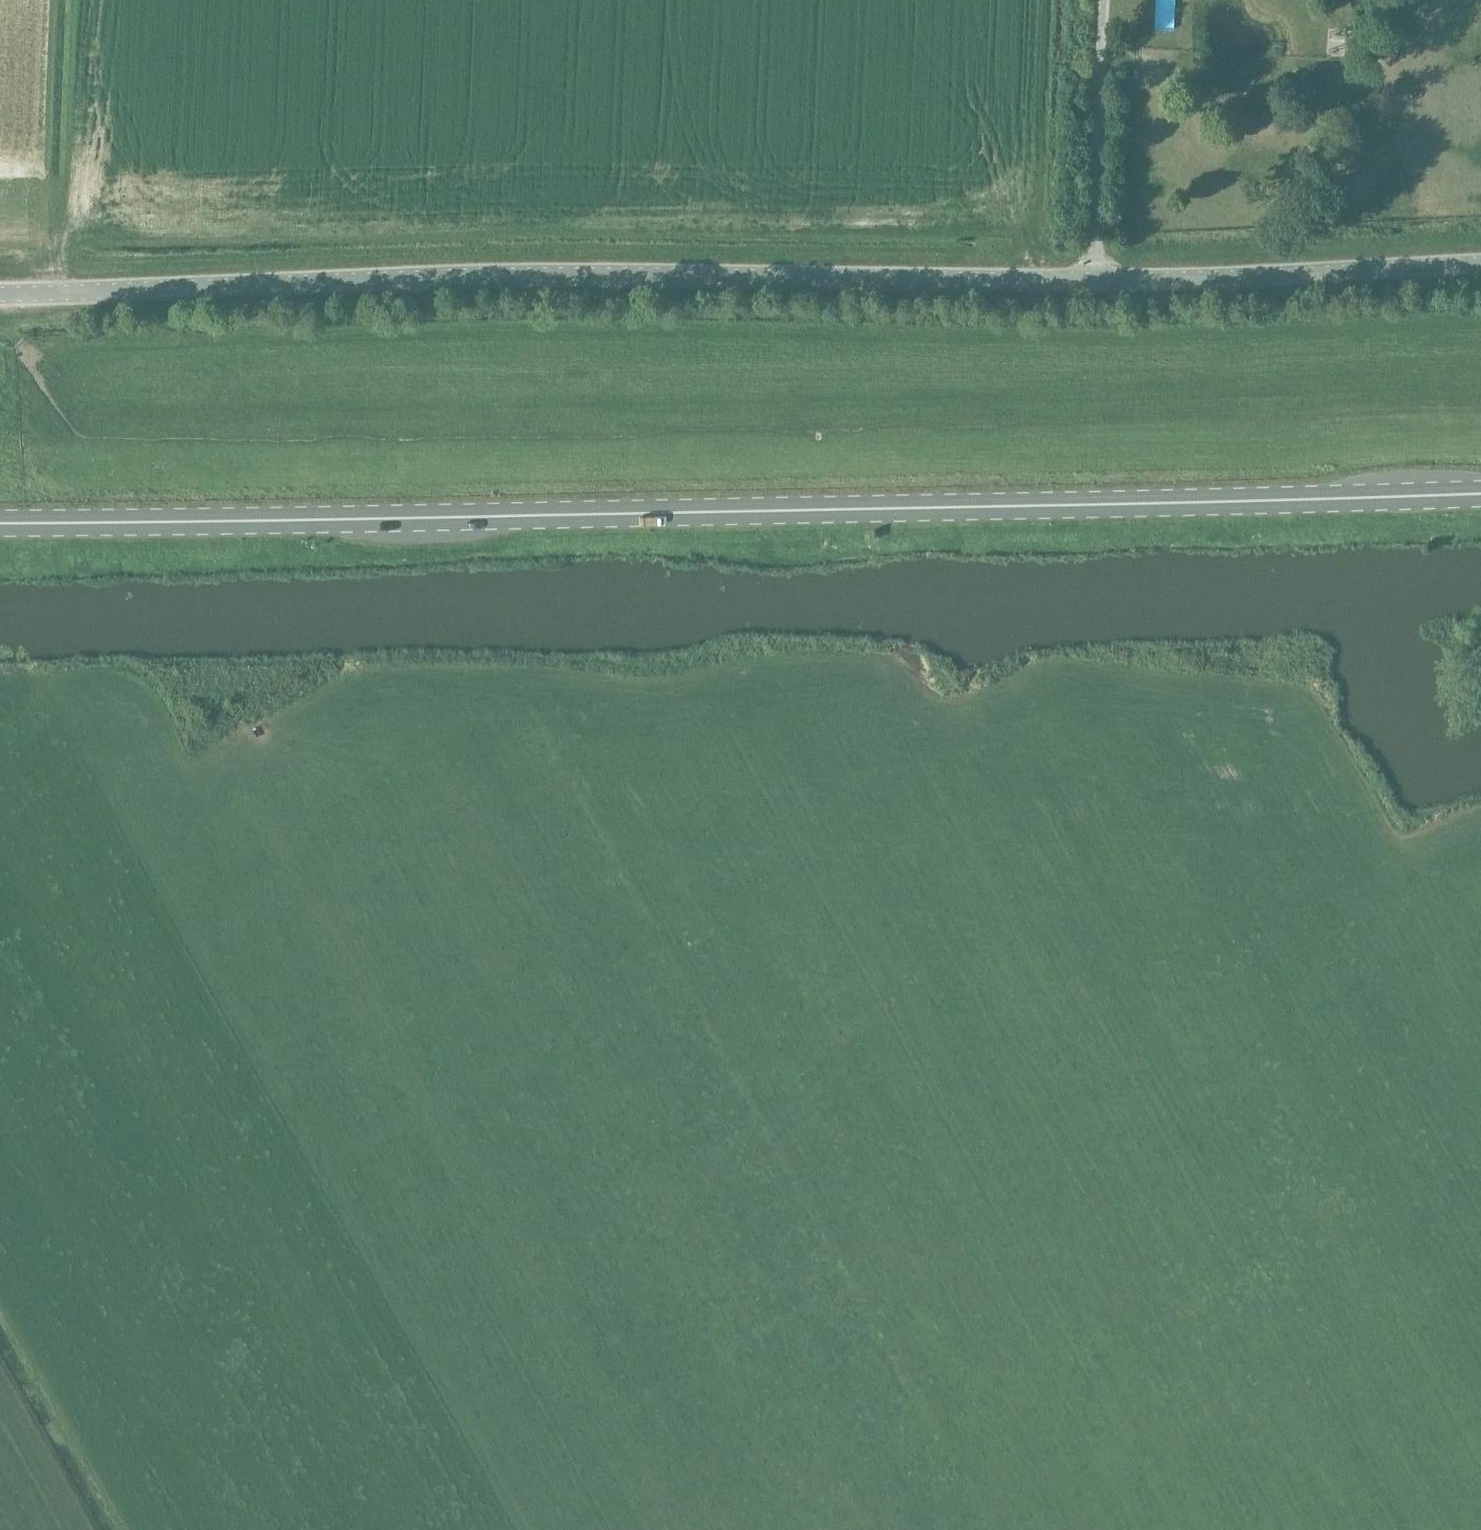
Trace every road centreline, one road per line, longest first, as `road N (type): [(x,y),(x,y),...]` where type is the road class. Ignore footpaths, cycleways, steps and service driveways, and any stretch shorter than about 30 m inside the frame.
road 1 (unclassified): [(0,294),(546,277),(1068,282),(1480,263)]
road 2 (primary): [(0,523),(1480,493)]

